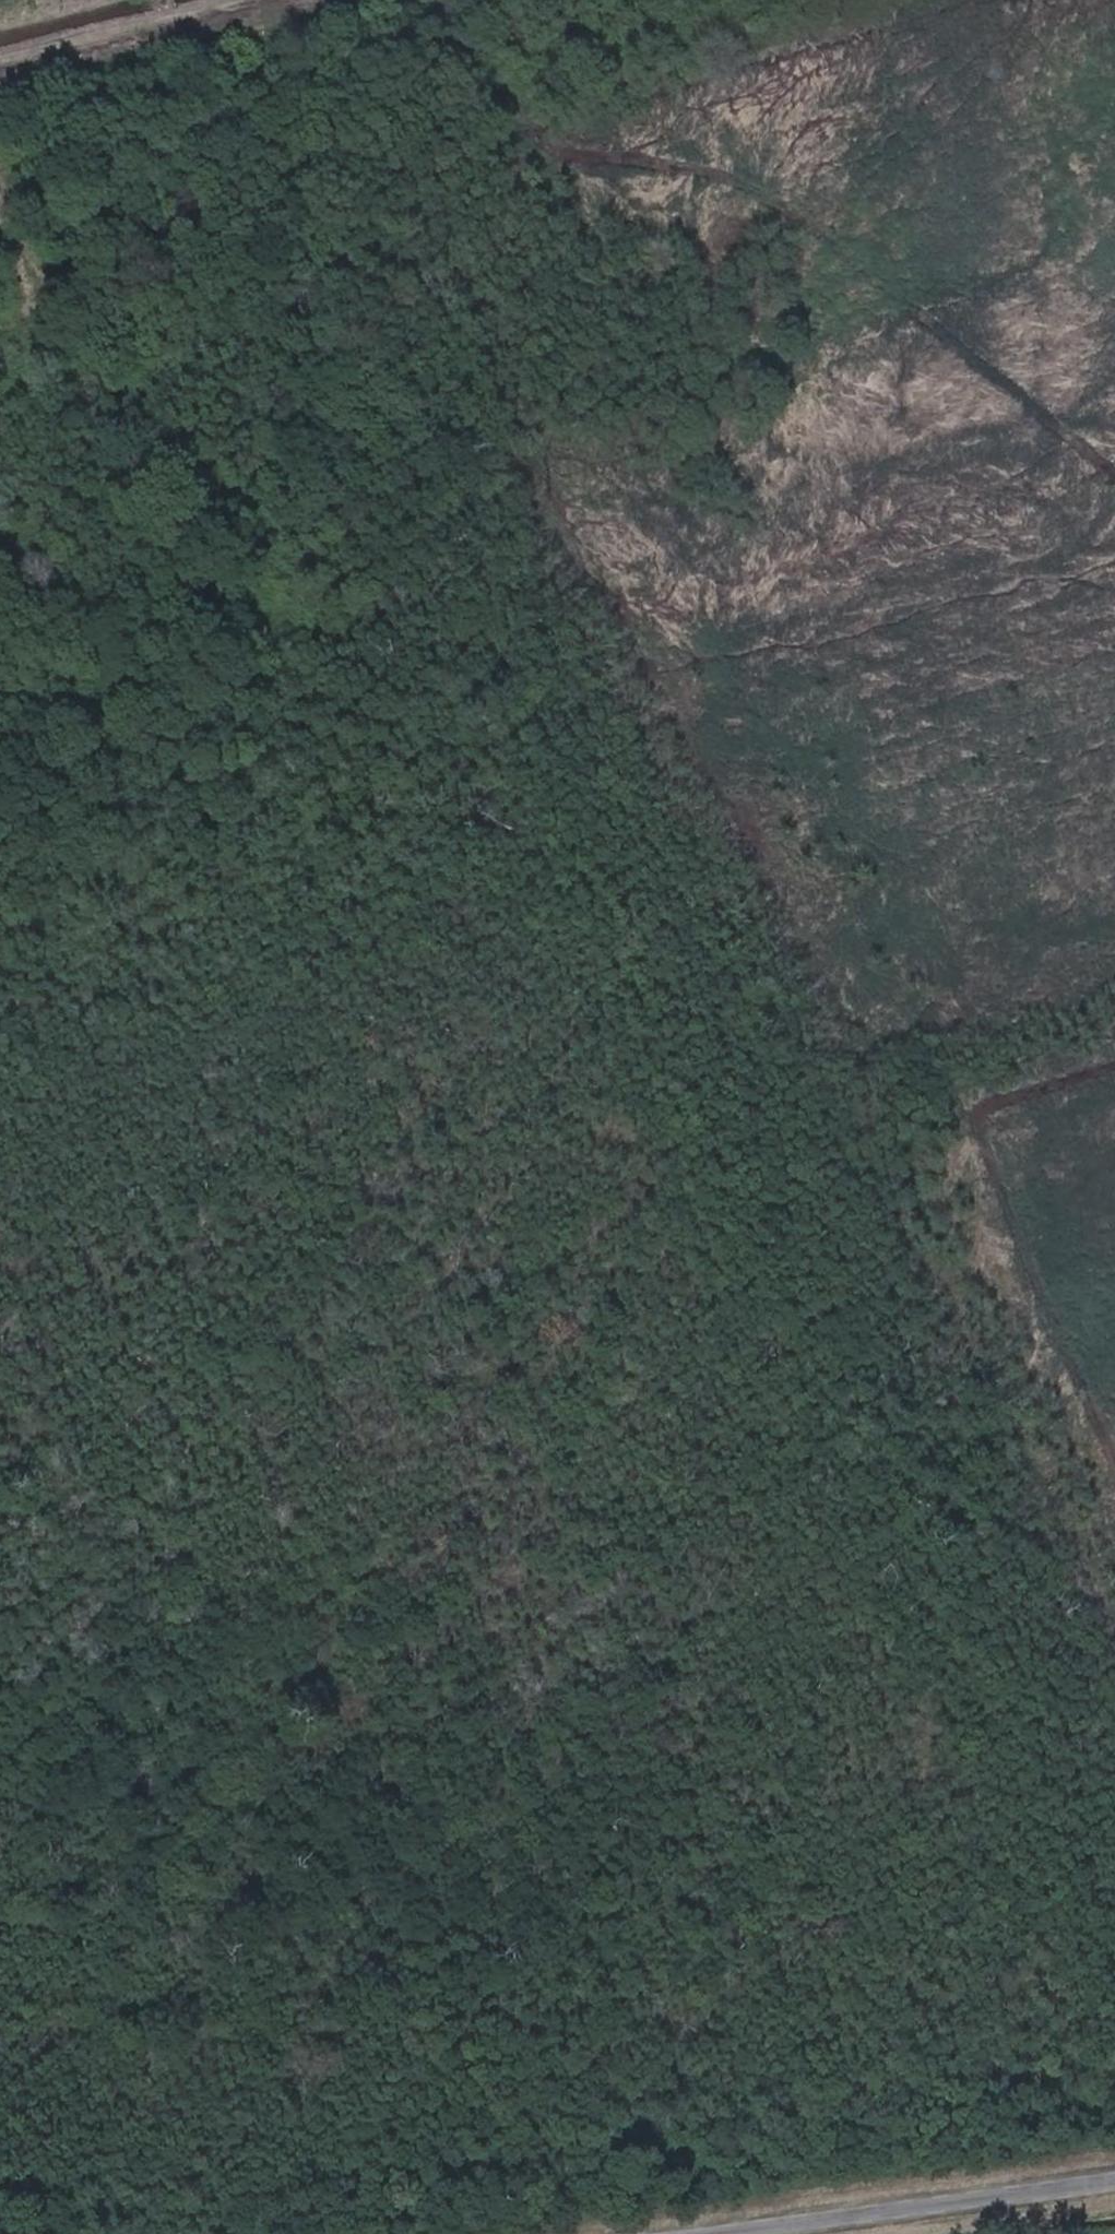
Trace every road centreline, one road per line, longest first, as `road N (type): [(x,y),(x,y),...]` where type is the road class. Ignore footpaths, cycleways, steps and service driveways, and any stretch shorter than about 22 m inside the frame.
road 1 (unclassified): [(717,2233),(1114,2179)]
road 2 (track): [(335,0),(0,78)]

